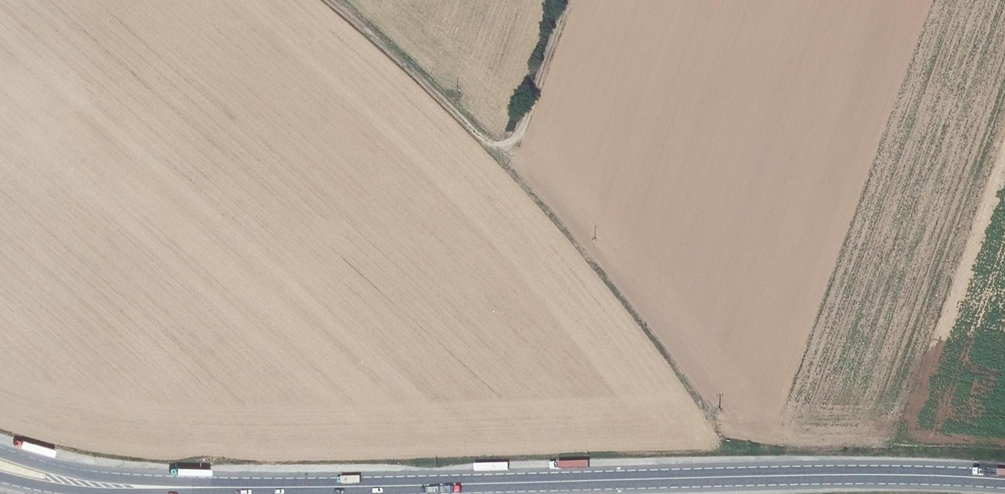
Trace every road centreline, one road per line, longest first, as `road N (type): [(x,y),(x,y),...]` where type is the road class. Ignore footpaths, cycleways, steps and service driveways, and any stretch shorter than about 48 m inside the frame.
road 1 (primary): [(1004,480),(745,476),(145,487)]
road 2 (track): [(572,0),(524,125),(495,144),(330,0)]
road 3 (primary): [(145,487),(0,452)]
road 4 (primary): [(0,474),(86,489),(145,487)]

